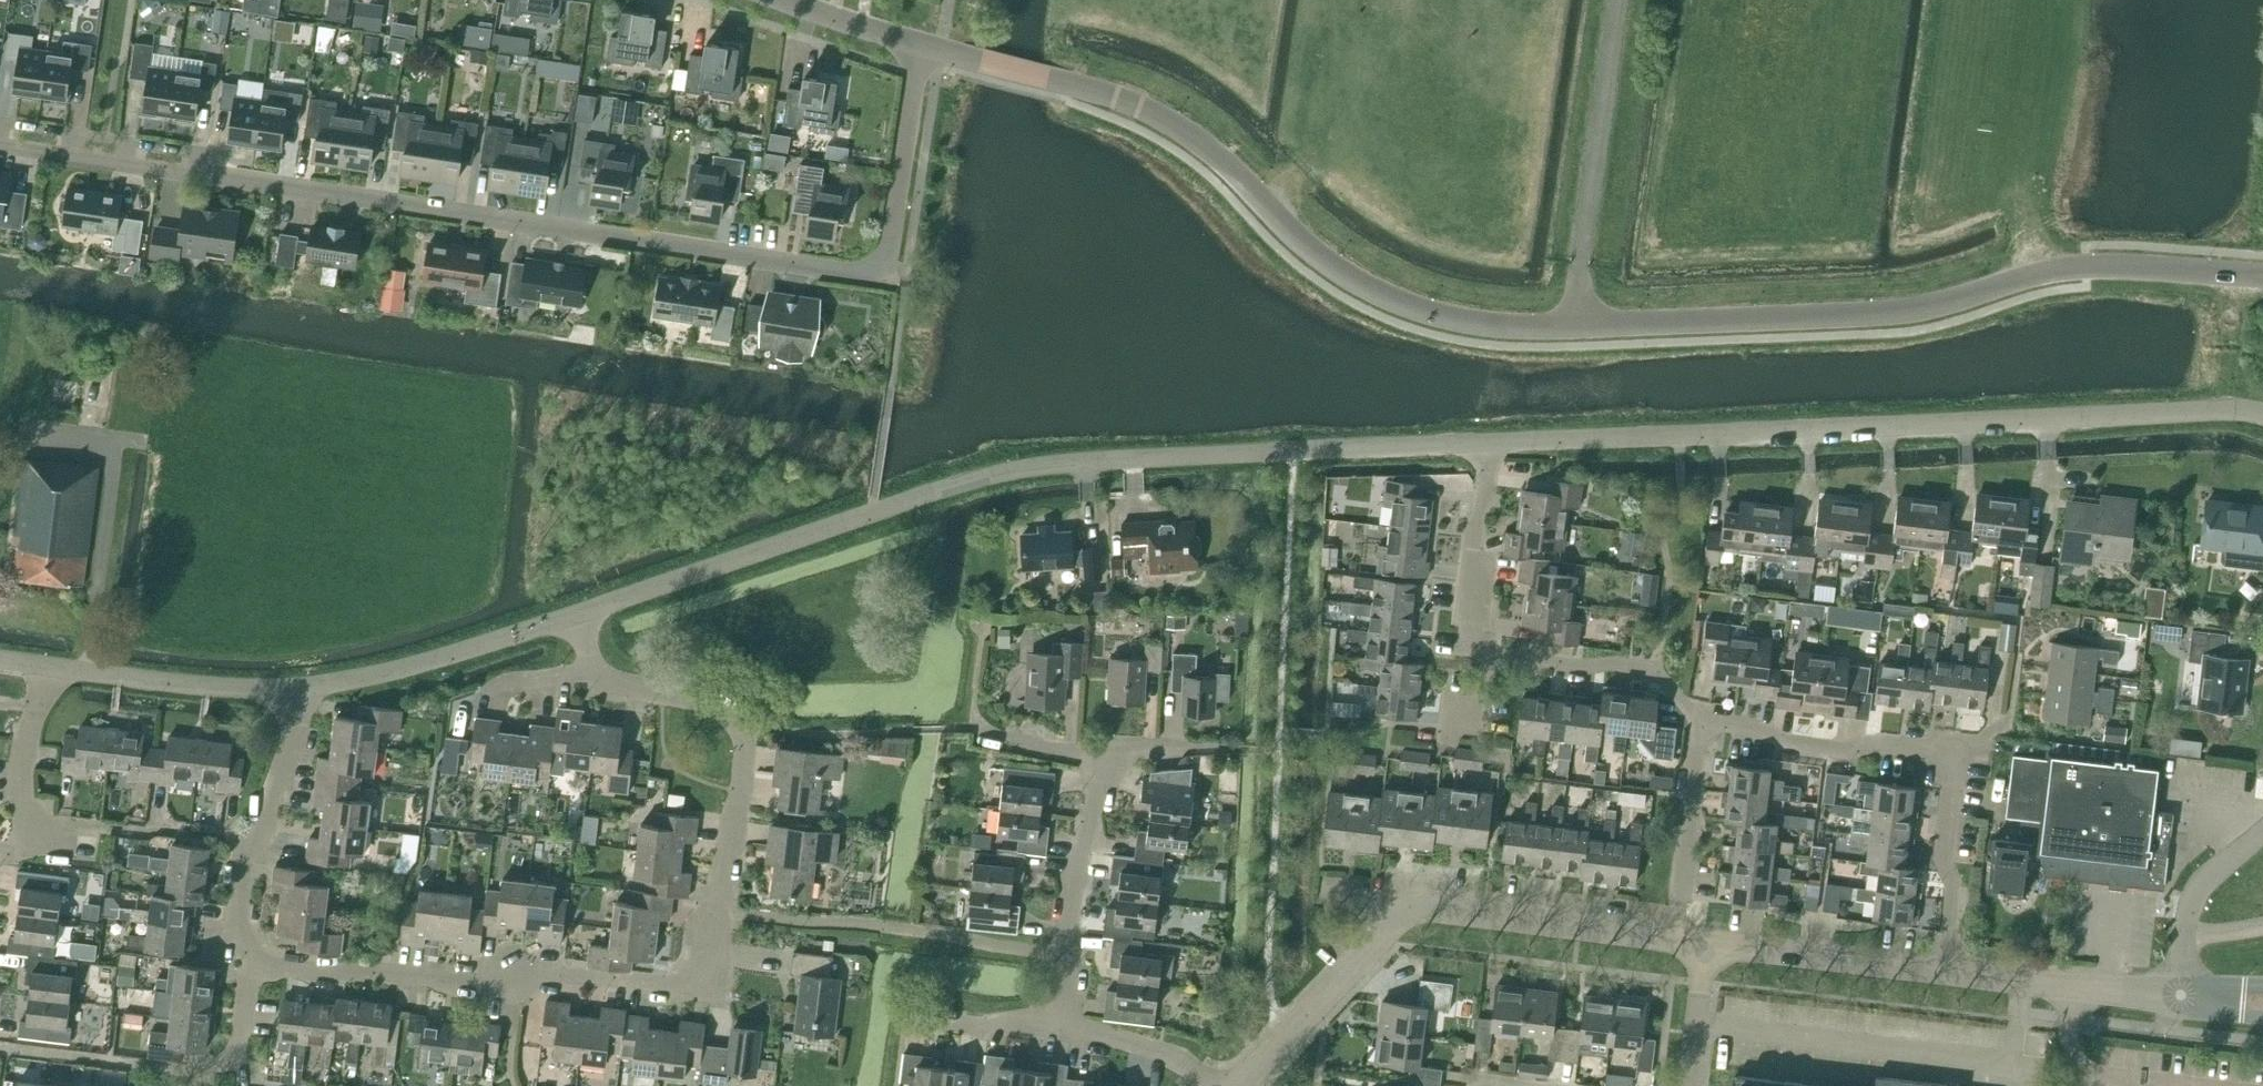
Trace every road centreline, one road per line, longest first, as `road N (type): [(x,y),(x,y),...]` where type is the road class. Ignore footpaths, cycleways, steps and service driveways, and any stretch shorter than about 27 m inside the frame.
road 1 (unclassified): [(2262,281),(2051,274),(1927,315),(1868,320),(1578,326),(1460,319),(1407,305),(1332,264),(1203,140),(1164,117),(924,47)]
road 2 (residential): [(0,142),(865,269),(879,263),(893,238),(924,47)]
road 3 (unclassified): [(1494,443),(1006,471),(579,612)]
road 4 (residential): [(248,966),(699,980),(725,934),(743,731),(710,700),(596,671)]
road 5 (unclassified): [(2262,415),(1494,443)]
road 6 (unclassified): [(1676,940),(1414,912),(1394,922),(1238,1085)]
road 7 (residential): [(1944,972),(1955,891),(1945,859),(1956,755),(1703,730)]
road 8 (residential): [(248,966),(249,858),(278,803),(300,730),(302,688)]
road 9 (unclassified): [(579,612),(361,678),(302,688)]
road 10 (residential): [(1065,1026),(1103,757)]
road 11 (residential): [(1703,730),(1655,668),(1472,653)]
road 12 (unclassified): [(302,688),(58,670)]
road 13 (unclassified): [(1944,972),(1706,943)]
road 14 (unclassified): [(2178,995),(1944,972)]
road 15 (residential): [(73,848),(22,841),(31,730),(58,670)]
road 16 (residential): [(1676,940),(1703,730)]
road 17 (residential): [(1472,653),(1494,443)]
road 18 (unclassified): [(2178,995),(2201,884),(2262,836)]
road 19 (residential): [(1211,1085),(1180,1057),(1065,1026)]
road 20 (unclassified): [(924,47),(778,0)]
road 21 (residential): [(1687,1085),(1706,943)]
road 22 (residential): [(1065,1026),(926,1022)]
road 23 (residential): [(1103,757),(1051,751),(986,728)]

